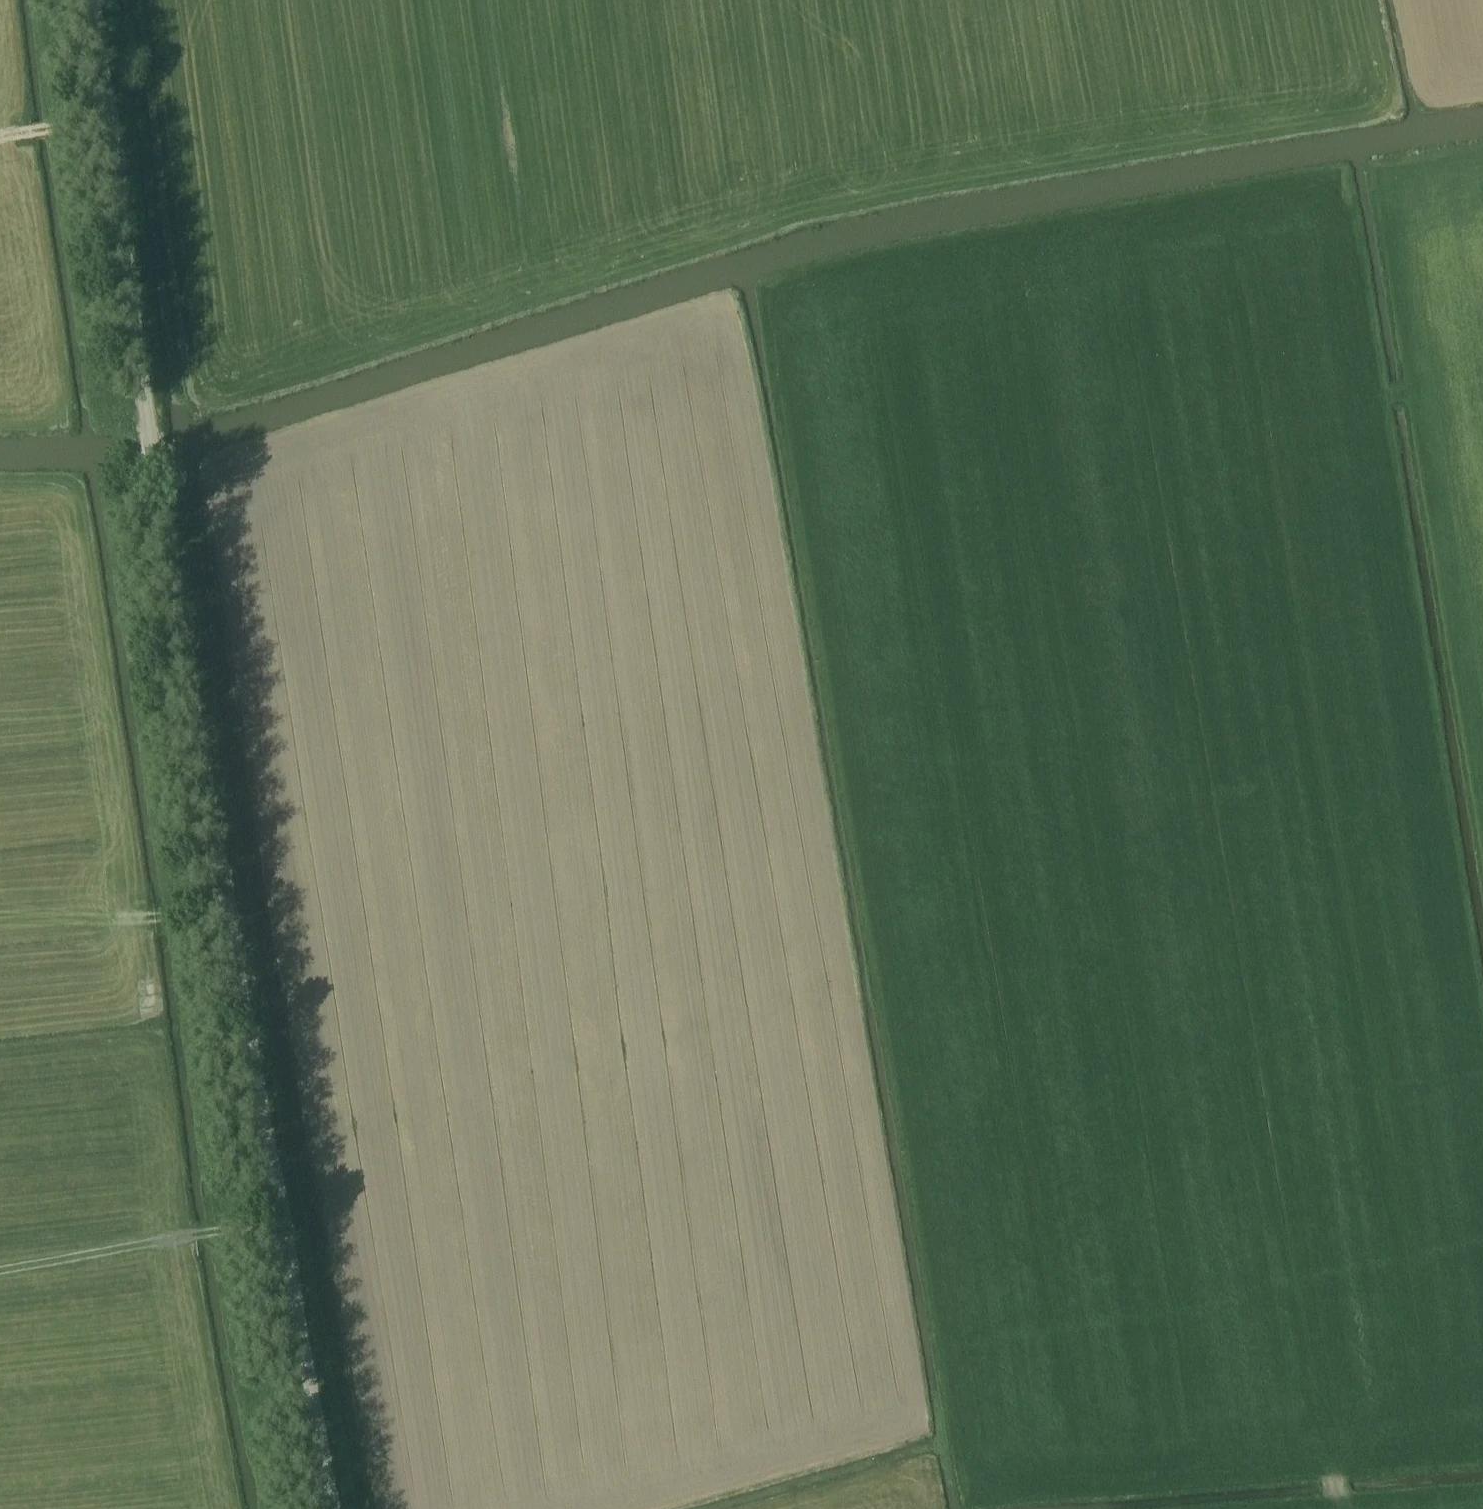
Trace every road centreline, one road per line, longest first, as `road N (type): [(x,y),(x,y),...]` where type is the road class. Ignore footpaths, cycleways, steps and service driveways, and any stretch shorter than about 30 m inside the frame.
road 1 (unclassified): [(332,1508),(164,528),(94,0)]

